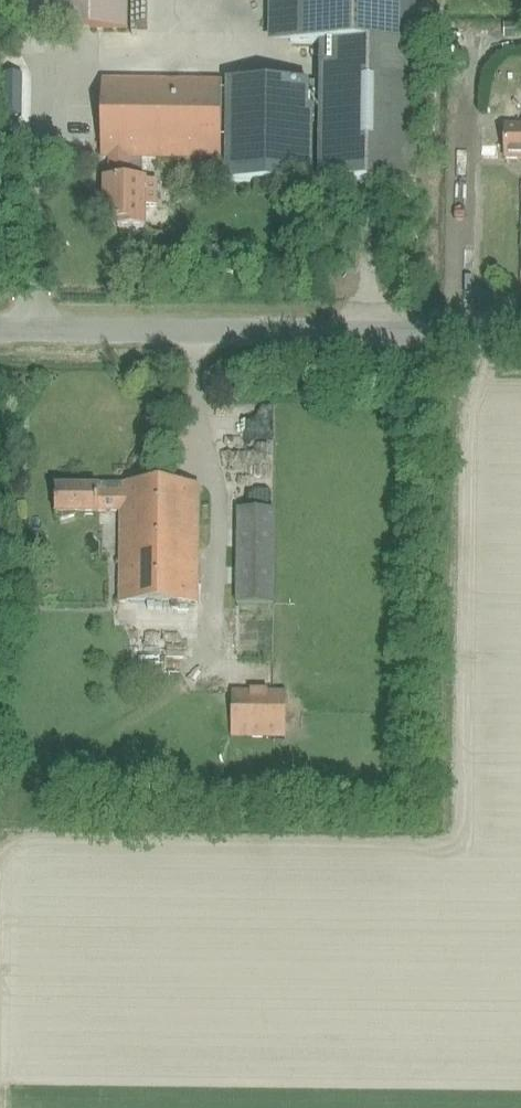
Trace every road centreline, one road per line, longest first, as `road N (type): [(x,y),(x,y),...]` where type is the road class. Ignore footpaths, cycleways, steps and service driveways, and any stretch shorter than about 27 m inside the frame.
road 1 (unclassified): [(0,331),(520,336)]

